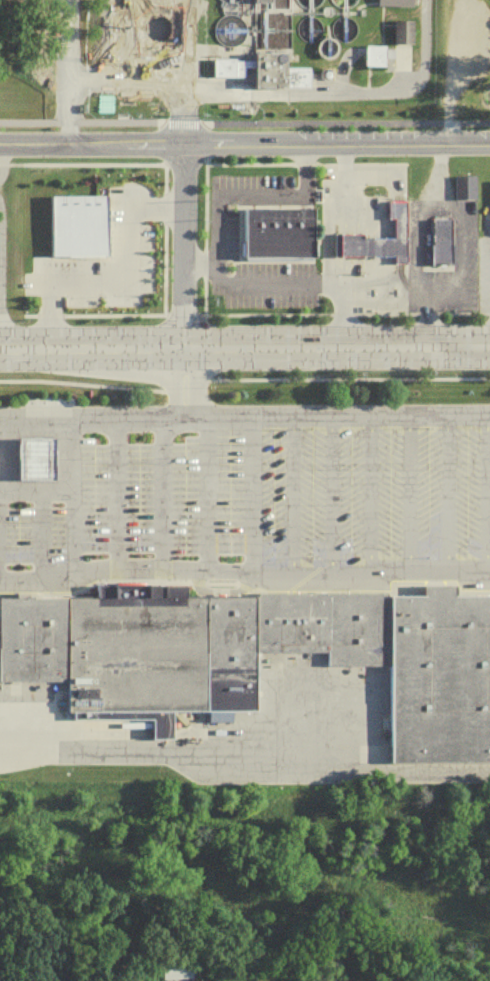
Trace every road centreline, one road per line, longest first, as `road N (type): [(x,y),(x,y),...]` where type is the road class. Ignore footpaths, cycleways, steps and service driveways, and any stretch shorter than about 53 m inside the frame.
road 1 (residential): [(489,141),(0,143)]
road 2 (primary): [(0,354),(489,352)]
road 3 (residential): [(176,0),(178,353)]

